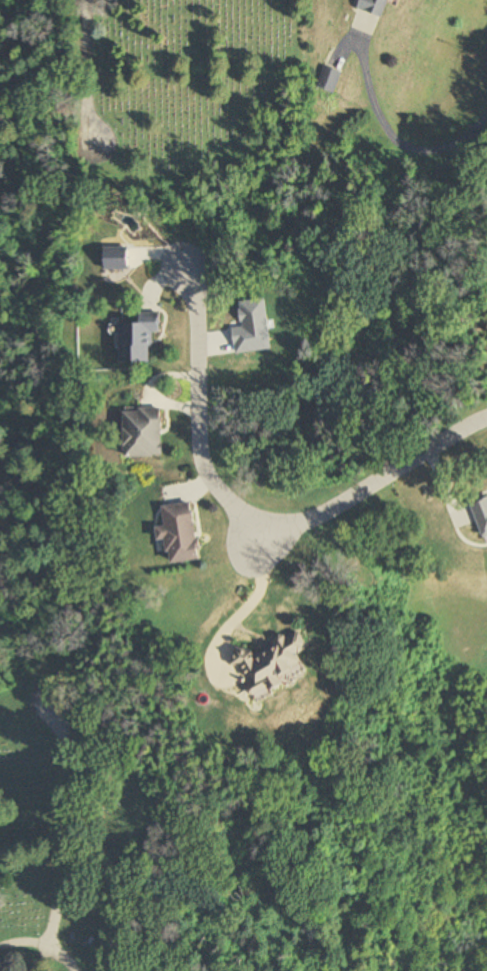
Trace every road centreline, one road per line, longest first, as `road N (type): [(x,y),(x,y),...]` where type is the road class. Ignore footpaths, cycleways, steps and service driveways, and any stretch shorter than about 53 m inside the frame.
road 1 (residential): [(254,547),(486,416)]

